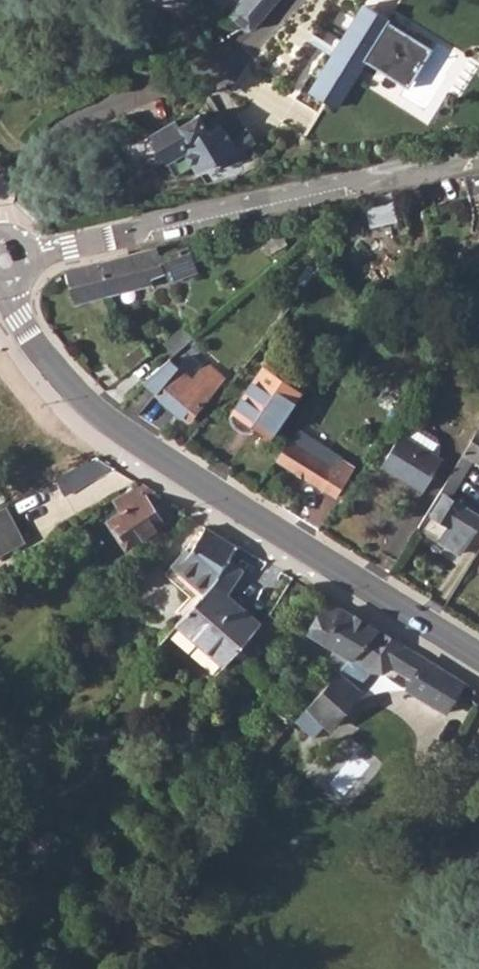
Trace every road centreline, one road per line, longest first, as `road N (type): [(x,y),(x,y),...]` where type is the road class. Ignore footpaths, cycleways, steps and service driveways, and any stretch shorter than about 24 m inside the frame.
road 1 (secondary): [(478,659),(84,400),(20,312),(13,288)]
road 2 (unclassified): [(33,257),(478,161)]

